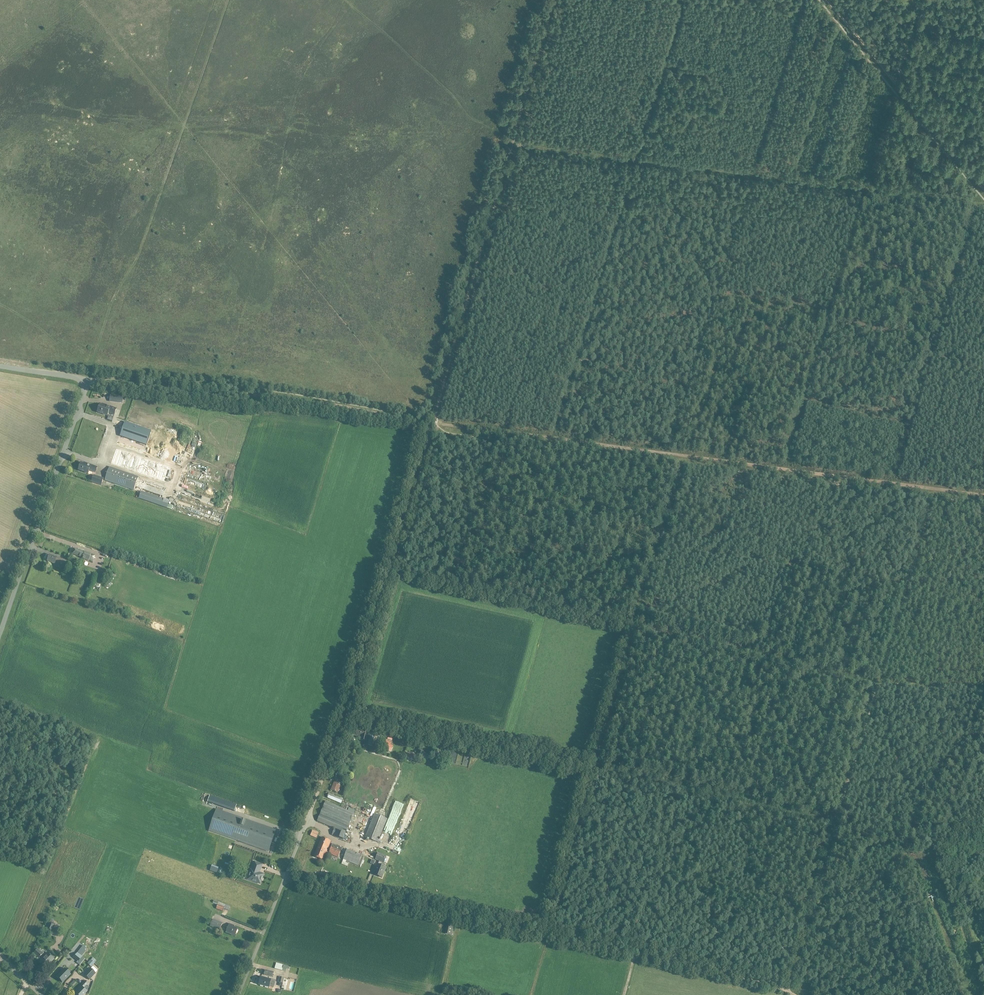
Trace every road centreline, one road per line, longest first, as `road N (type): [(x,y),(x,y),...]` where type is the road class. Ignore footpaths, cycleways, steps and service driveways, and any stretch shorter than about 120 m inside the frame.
road 1 (track): [(389,572),(863,682),(983,689)]
road 2 (track): [(433,424),(983,496)]
road 3 (track): [(935,490),(789,992)]
road 4 (track): [(348,714),(836,821)]
road 5 (track): [(684,456),(549,937)]
road 6 (track): [(433,424),(554,0)]
road 7 (track): [(312,806),(350,708),(425,429)]
road 8 (unclassified): [(0,632),(87,379),(0,366)]
road 9 (track): [(795,994),(461,917)]
road 10 (track): [(87,379),(345,407),(425,429)]
road 11 (track): [(983,189),(827,0)]
road 12 (unclassified): [(239,994),(312,806)]
road 13 (track): [(285,879),(461,917)]

